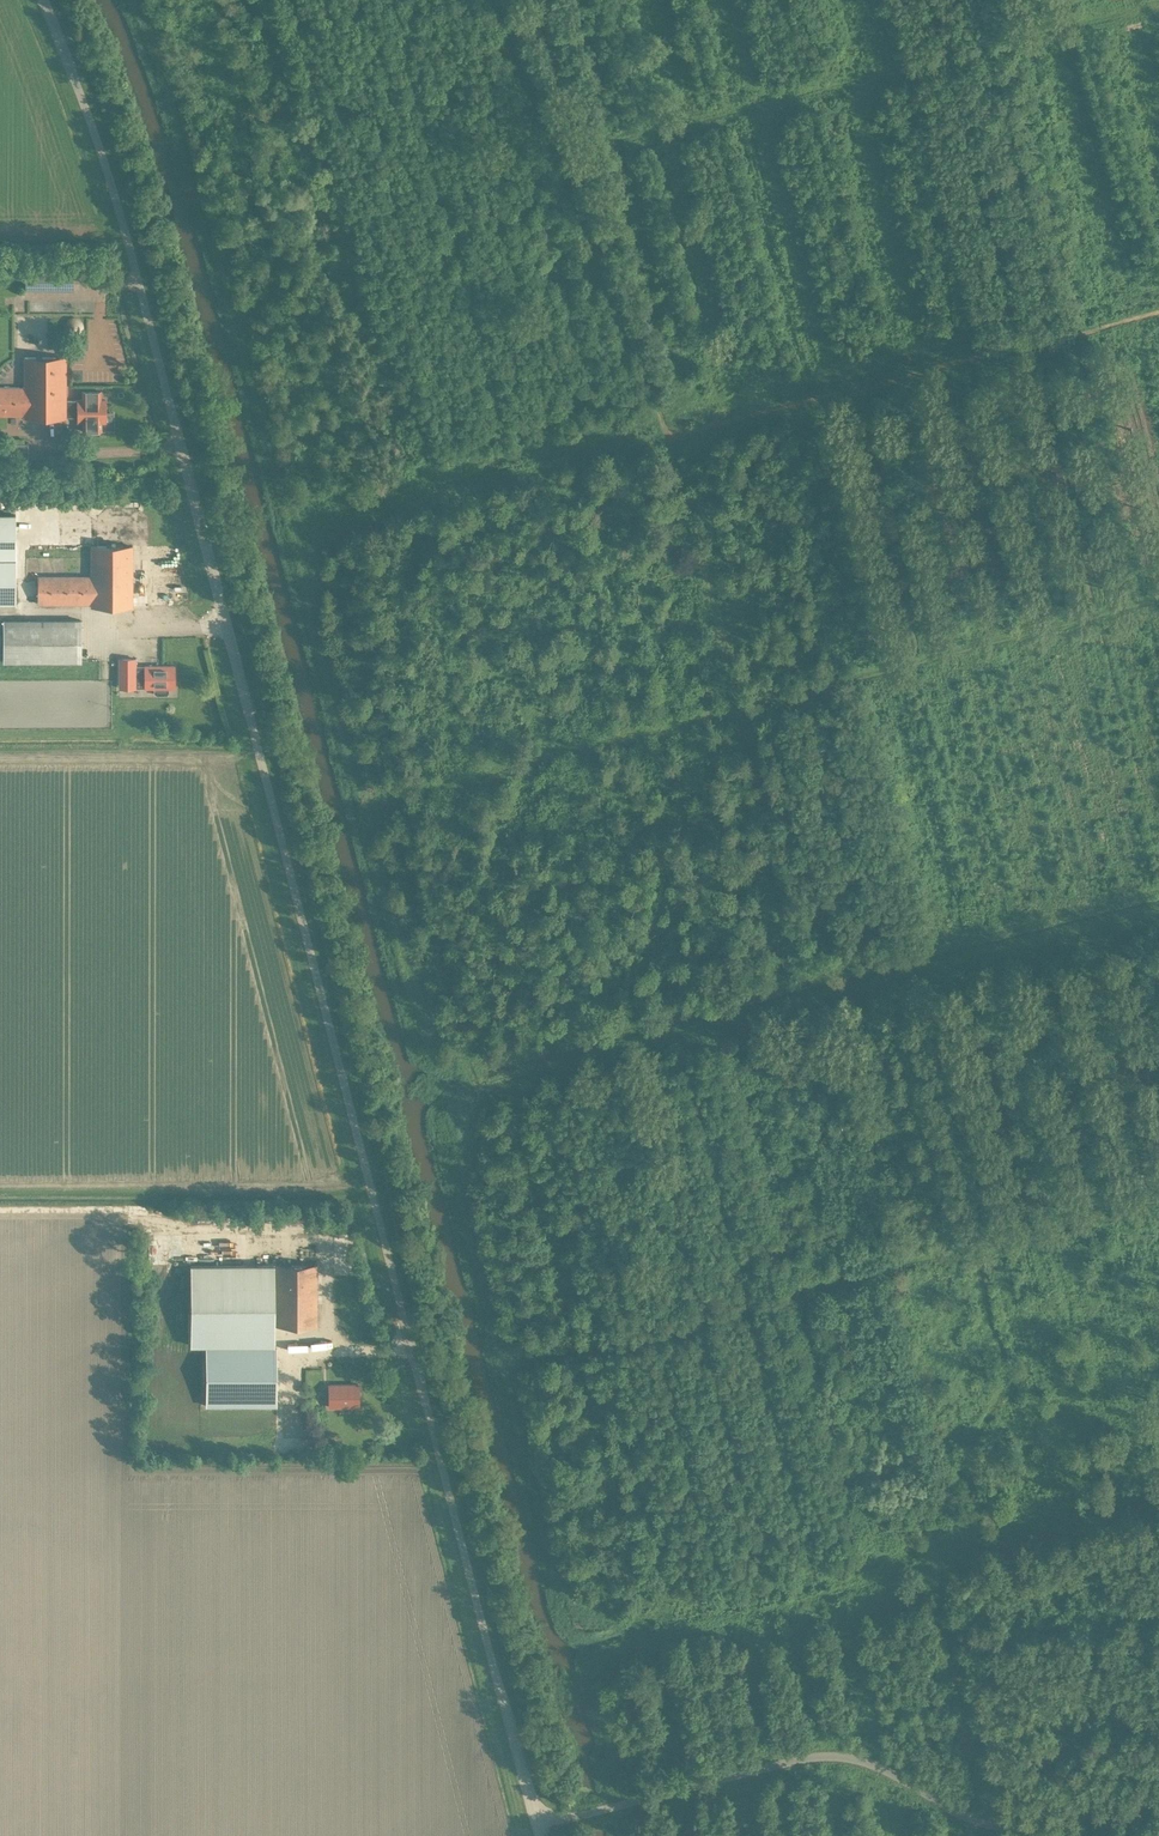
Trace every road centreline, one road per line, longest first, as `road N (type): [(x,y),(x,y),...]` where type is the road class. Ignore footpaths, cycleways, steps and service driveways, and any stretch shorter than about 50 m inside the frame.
road 1 (unclassified): [(535,1827),(126,238),(41,0)]
road 2 (track): [(1158,594),(739,706),(664,426),(498,0)]
road 3 (unclassified): [(535,1827),(822,1757),(872,1764),(996,1828),(1032,1828),(1158,1796)]
road 4 (track): [(975,1246),(1005,1376),(942,1498),(934,1539),(997,1799),(996,1828)]
road 5 (track): [(1158,1202),(915,1260)]

